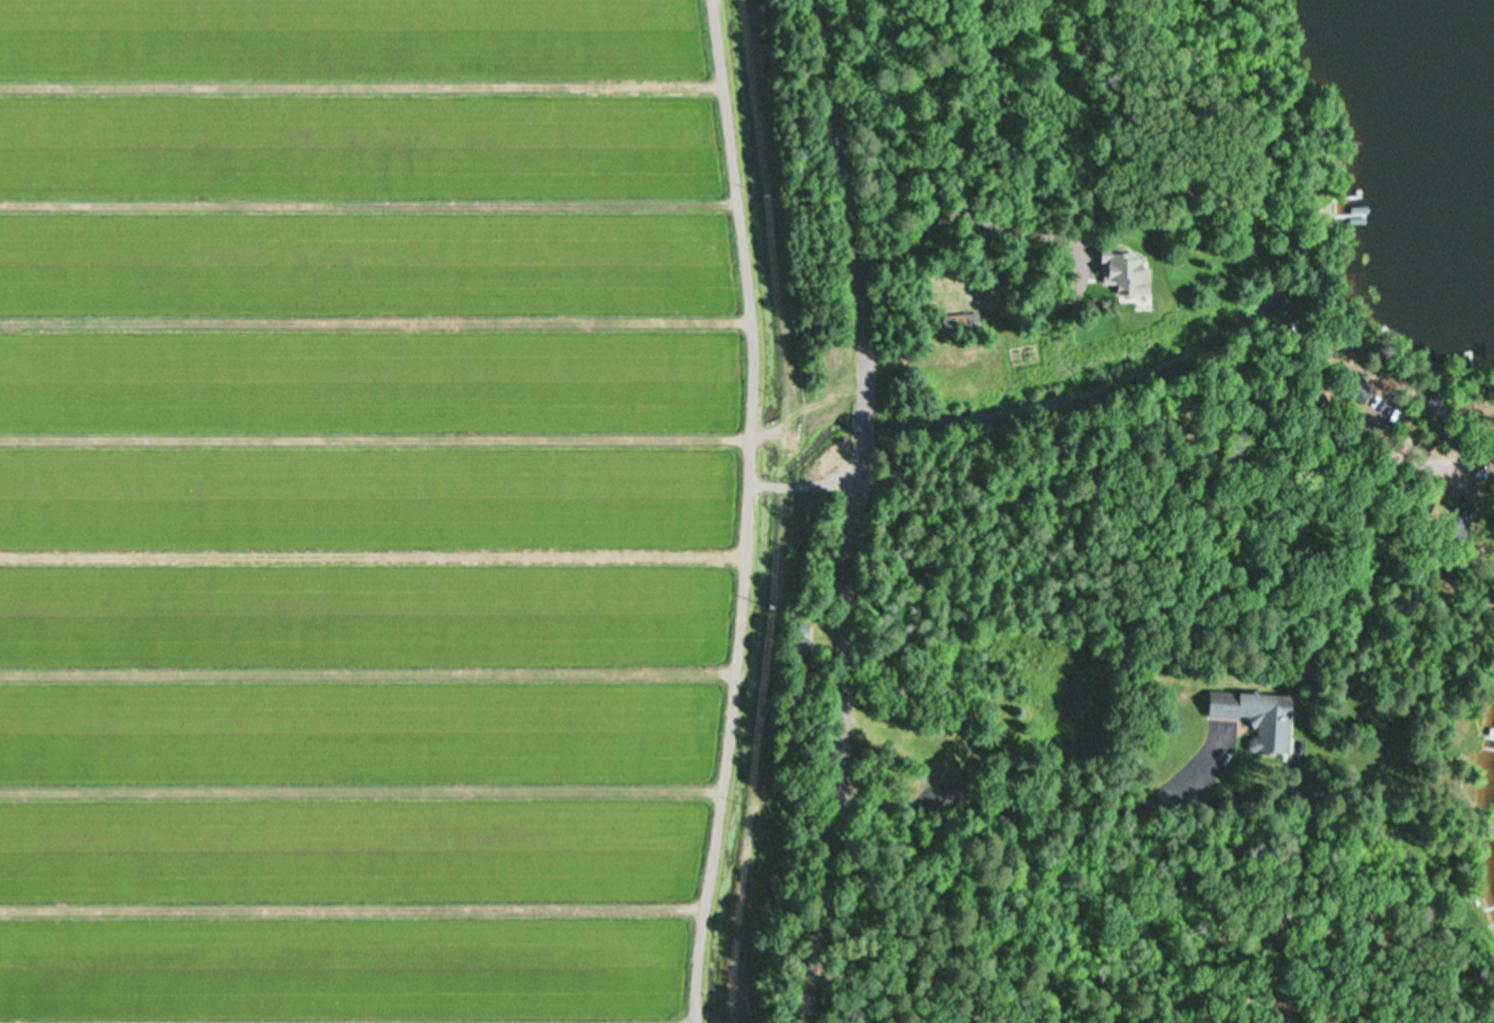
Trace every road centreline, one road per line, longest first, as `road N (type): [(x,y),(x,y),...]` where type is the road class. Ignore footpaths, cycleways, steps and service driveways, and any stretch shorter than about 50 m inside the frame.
road 1 (residential): [(817,0),(863,361),(841,612),(837,783),(807,943),(804,1022)]

